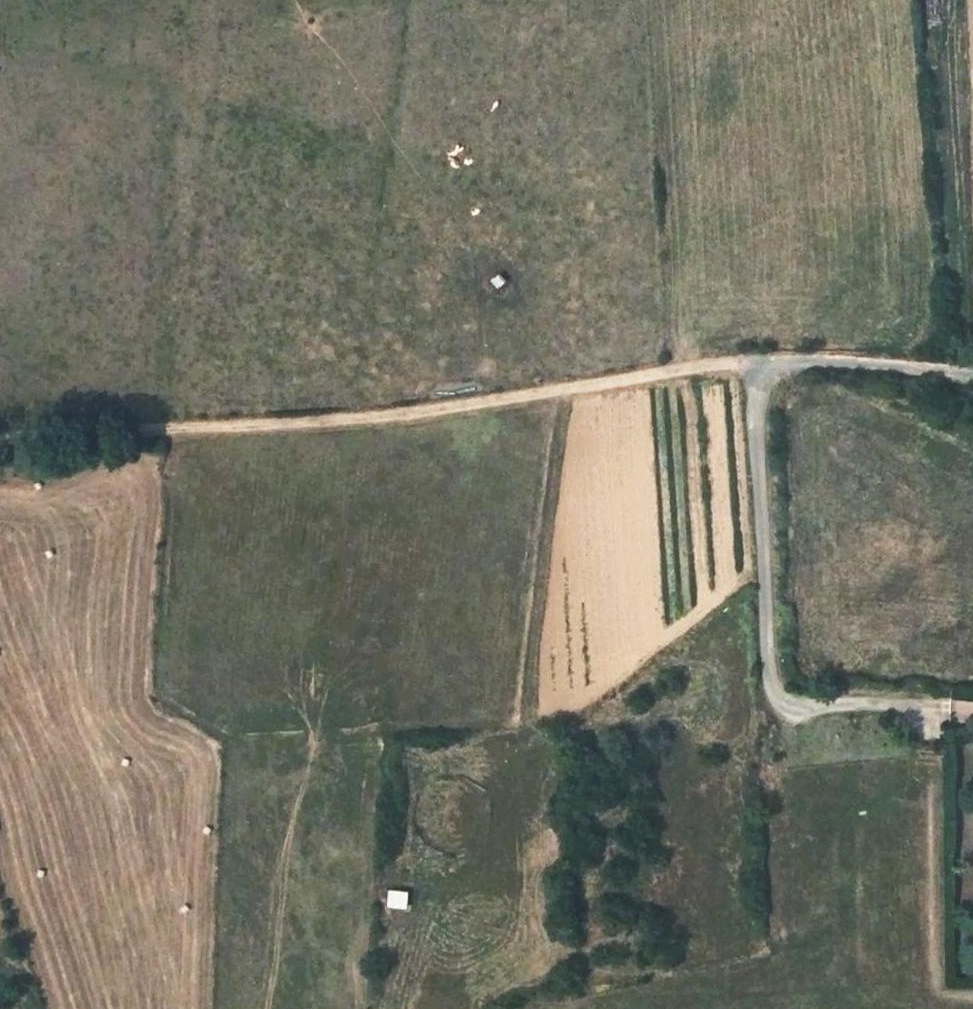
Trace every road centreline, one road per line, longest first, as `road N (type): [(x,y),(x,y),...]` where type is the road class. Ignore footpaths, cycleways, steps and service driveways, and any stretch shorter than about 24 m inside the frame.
road 1 (track): [(761,365),(719,364),(397,414),(0,439)]
road 2 (residential): [(761,365),(848,361),(972,375)]

